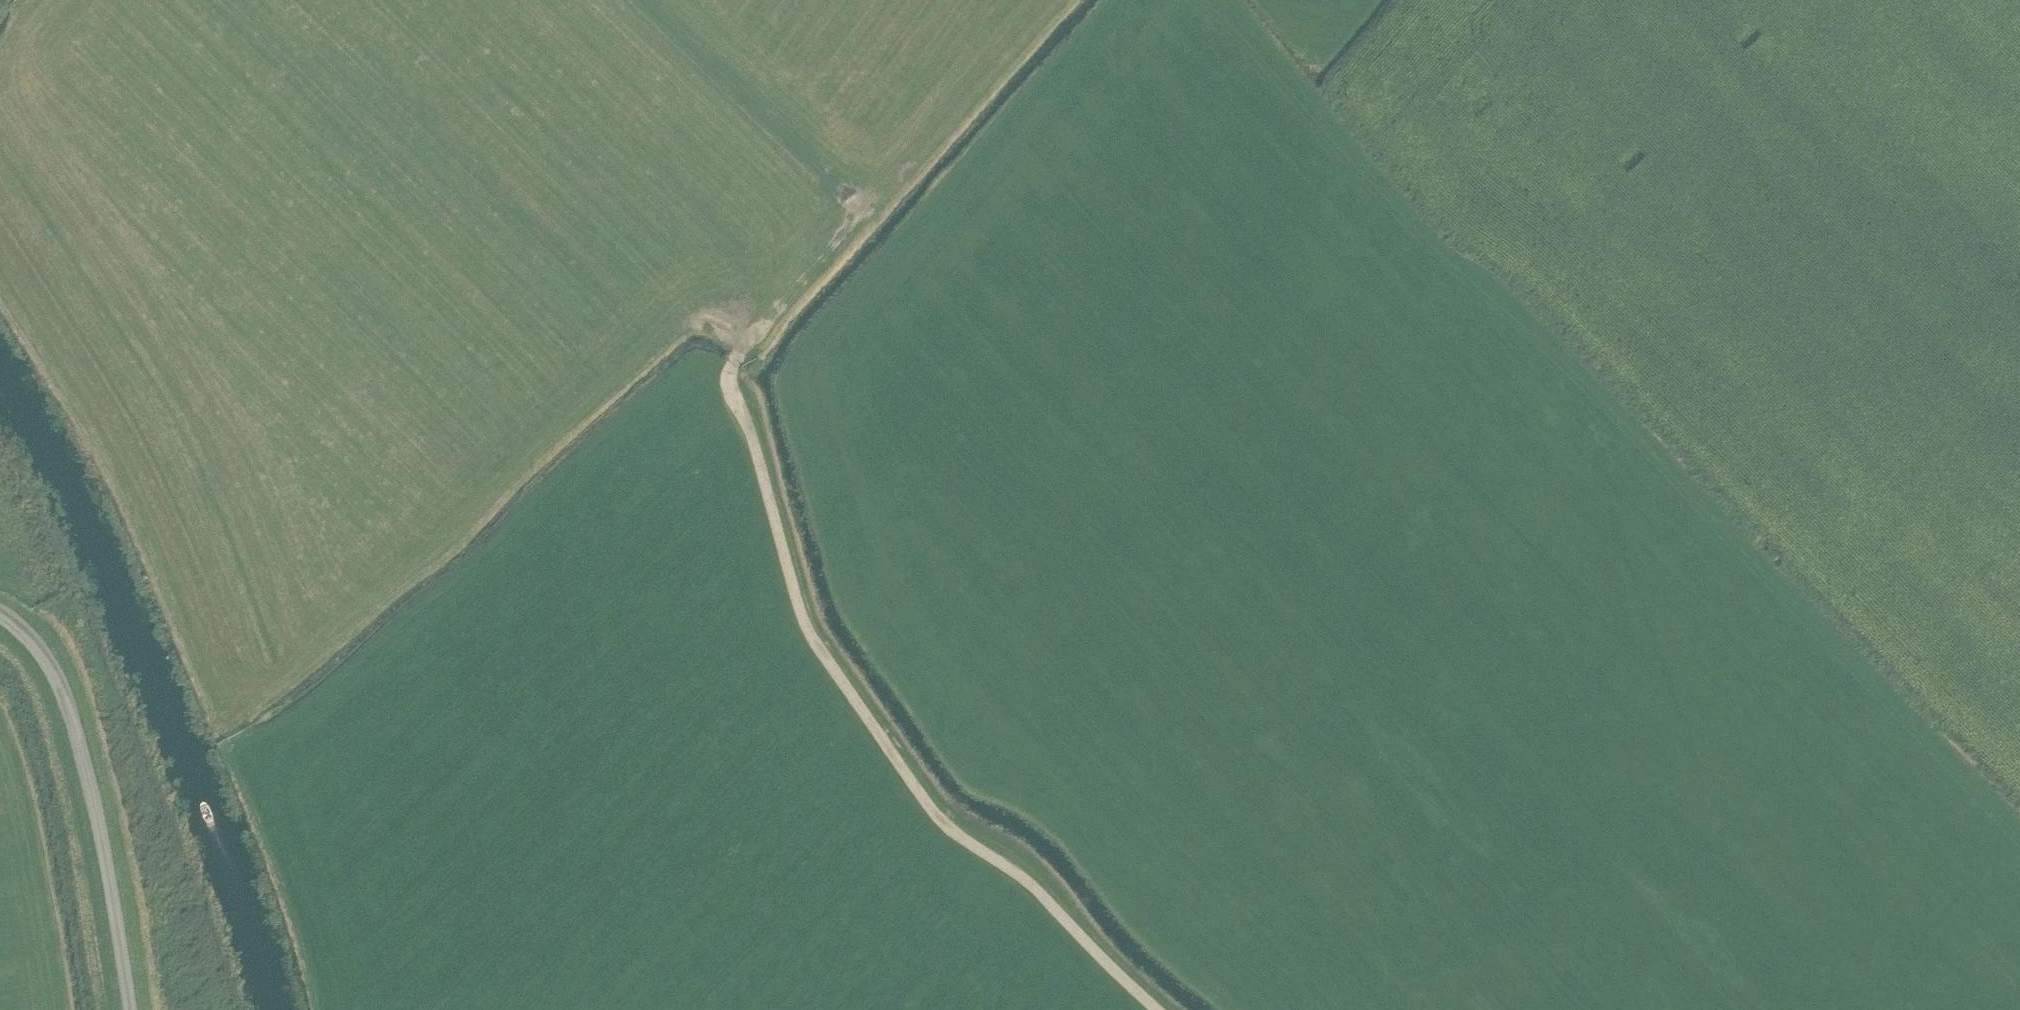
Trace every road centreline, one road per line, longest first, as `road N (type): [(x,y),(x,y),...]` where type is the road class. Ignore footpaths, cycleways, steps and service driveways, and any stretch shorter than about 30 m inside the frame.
road 1 (unclassified): [(129,1009),(98,812),(68,697),(30,641),(0,614)]

